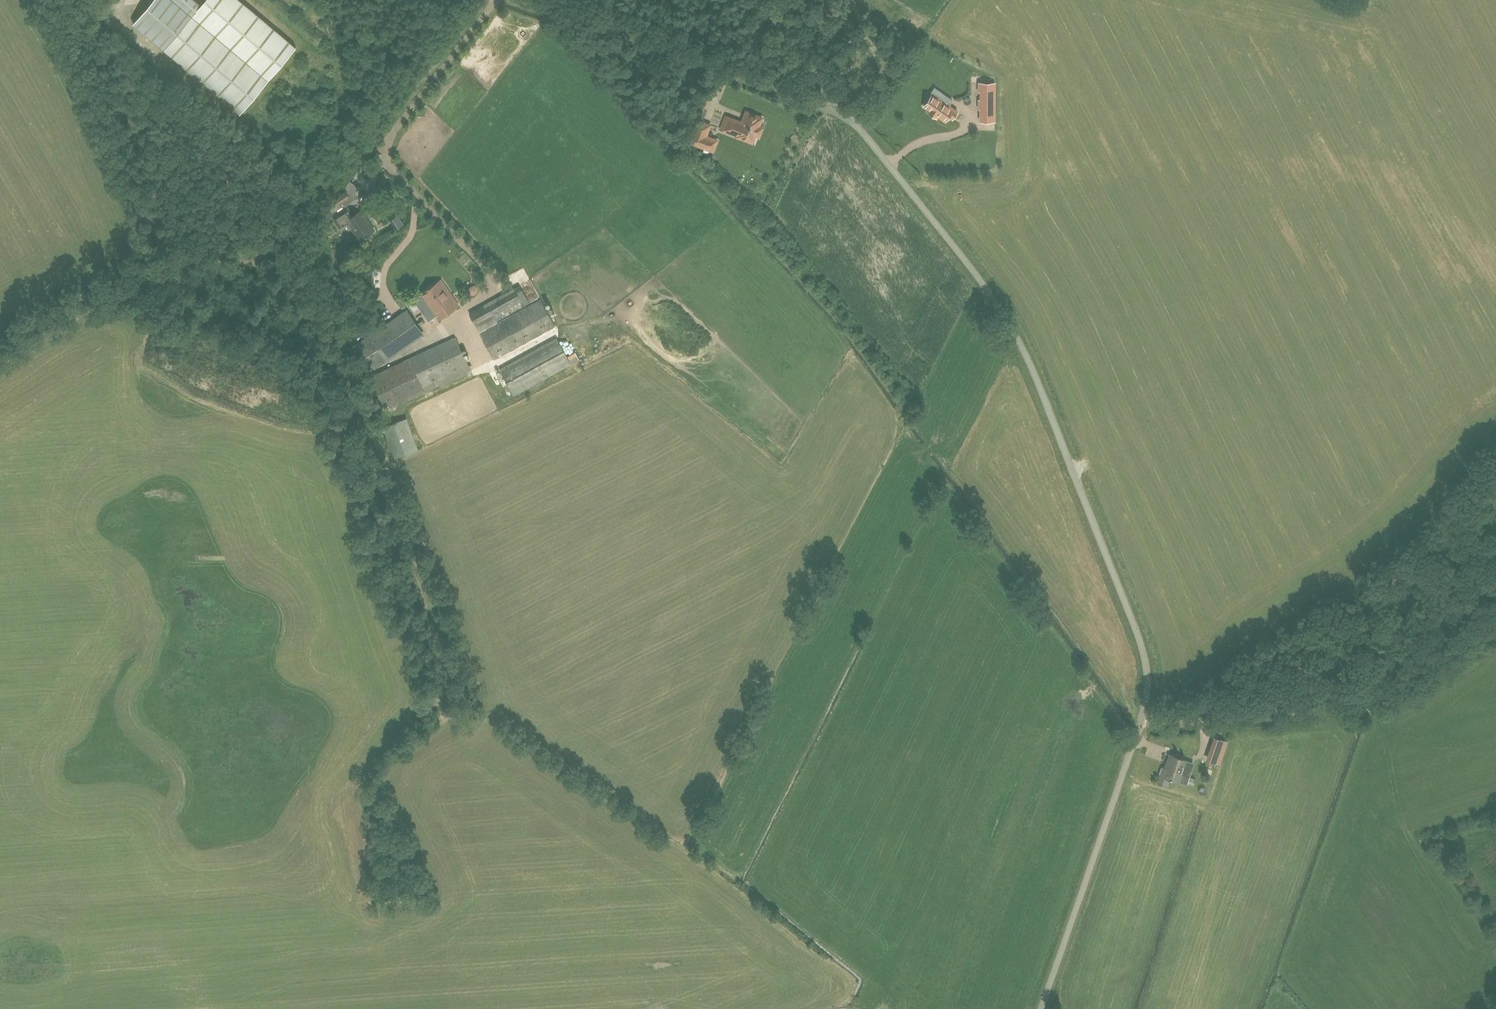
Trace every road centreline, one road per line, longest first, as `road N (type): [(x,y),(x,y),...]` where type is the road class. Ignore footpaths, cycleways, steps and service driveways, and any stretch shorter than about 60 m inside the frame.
road 1 (unclassified): [(1041,1008),(1143,717),(1146,659),(1043,392),(1003,311),(854,120)]
road 2 (unclassified): [(817,106),(533,0)]
road 3 (track): [(1367,707),(1140,723)]
road 4 (residential): [(388,137),(497,0)]

